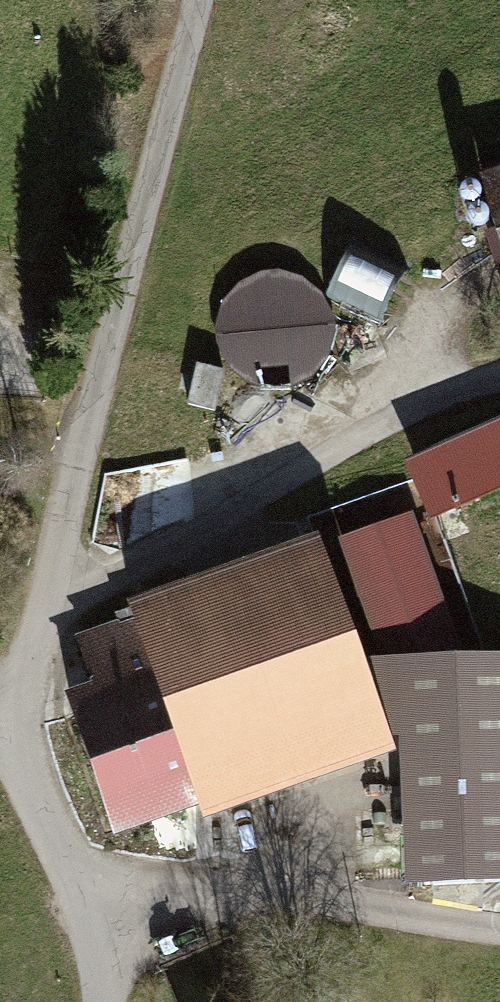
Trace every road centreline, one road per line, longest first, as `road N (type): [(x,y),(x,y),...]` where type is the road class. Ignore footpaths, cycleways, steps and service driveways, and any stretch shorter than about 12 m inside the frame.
road 1 (unclassified): [(196,0),(42,611),(5,719),(97,903)]
road 2 (track): [(499,376),(375,429),(42,611)]
road 3 (unclassified): [(97,903),(248,893),(499,928)]

